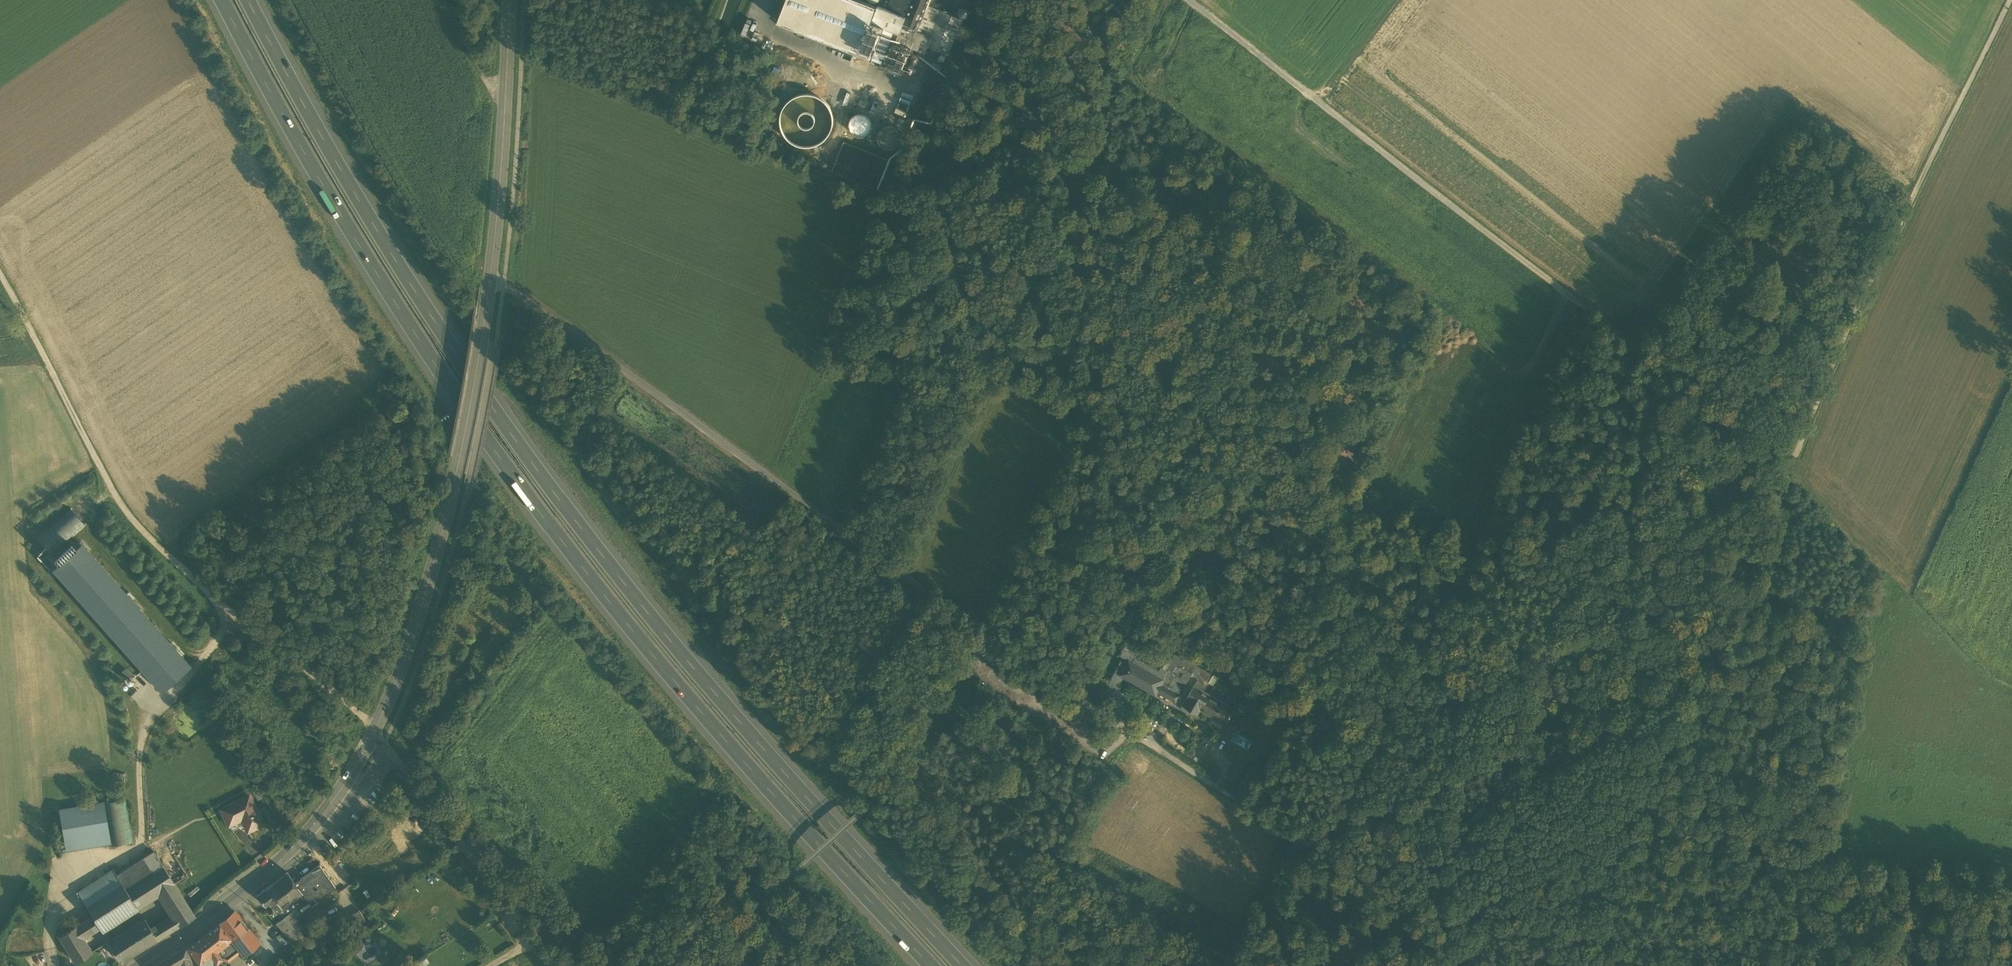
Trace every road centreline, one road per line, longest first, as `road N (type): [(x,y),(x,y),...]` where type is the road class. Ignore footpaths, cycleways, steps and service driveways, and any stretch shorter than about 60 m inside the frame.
road 1 (motorway): [(962,965),(674,646),(534,467),(357,200),(247,0)]
road 2 (motorway): [(222,0),(373,267),(513,478),(717,733),(930,965)]
road 3 (track): [(1789,466),(1188,0)]
road 4 (track): [(907,575),(1051,231),(1123,73),(1166,0)]
road 5 (unclassified): [(986,635),(491,273)]
road 6 (track): [(0,271),(127,513),(235,615),(376,728)]
road 7 (track): [(1431,893),(1474,803),(1487,791),(1707,669),(1789,466)]
road 8 (track): [(1789,466),(1852,315),(2010,0)]
road 9 (secondary): [(376,728),(456,478),(491,273)]
road 10 (secondary): [(140,965),(224,908),(307,833),(376,728)]
road 11 (track): [(1148,743),(1312,842),(1431,893)]
road 12 (track): [(1431,893),(1584,937),(1730,965)]
road 13 (unclassified): [(376,728),(559,965)]
road 14 (secondary): [(491,273),(513,0)]
road 15 (unclassified): [(986,635),(1148,743)]
road 16 (track): [(1316,100),(1394,0)]
road 17 (track): [(442,0),(507,108)]

